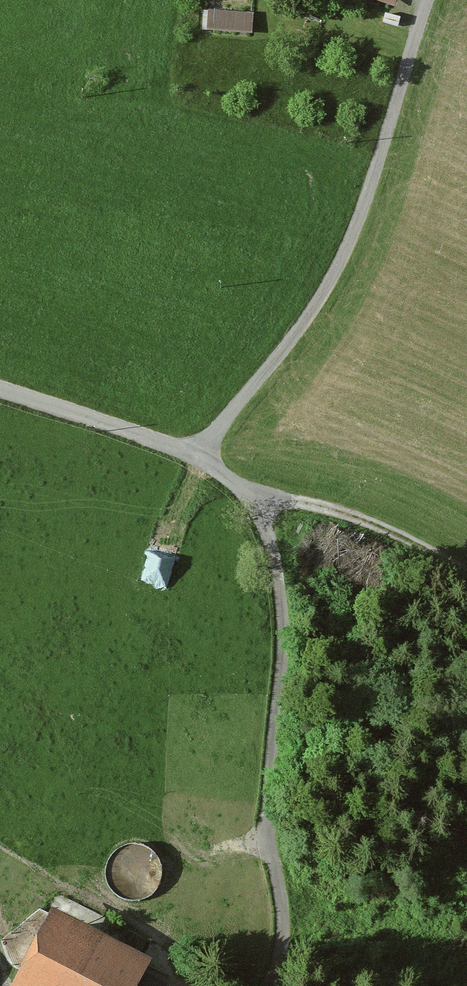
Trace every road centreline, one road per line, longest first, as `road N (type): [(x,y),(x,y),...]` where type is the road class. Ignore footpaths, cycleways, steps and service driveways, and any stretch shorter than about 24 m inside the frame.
road 1 (track): [(280,985),(285,929),(269,829),(282,611),(248,490),(355,518),(466,569)]
road 2 (track): [(425,0),(363,220),(331,280),(201,459)]
road 3 (unclassified): [(248,490),(201,459),(0,389)]

